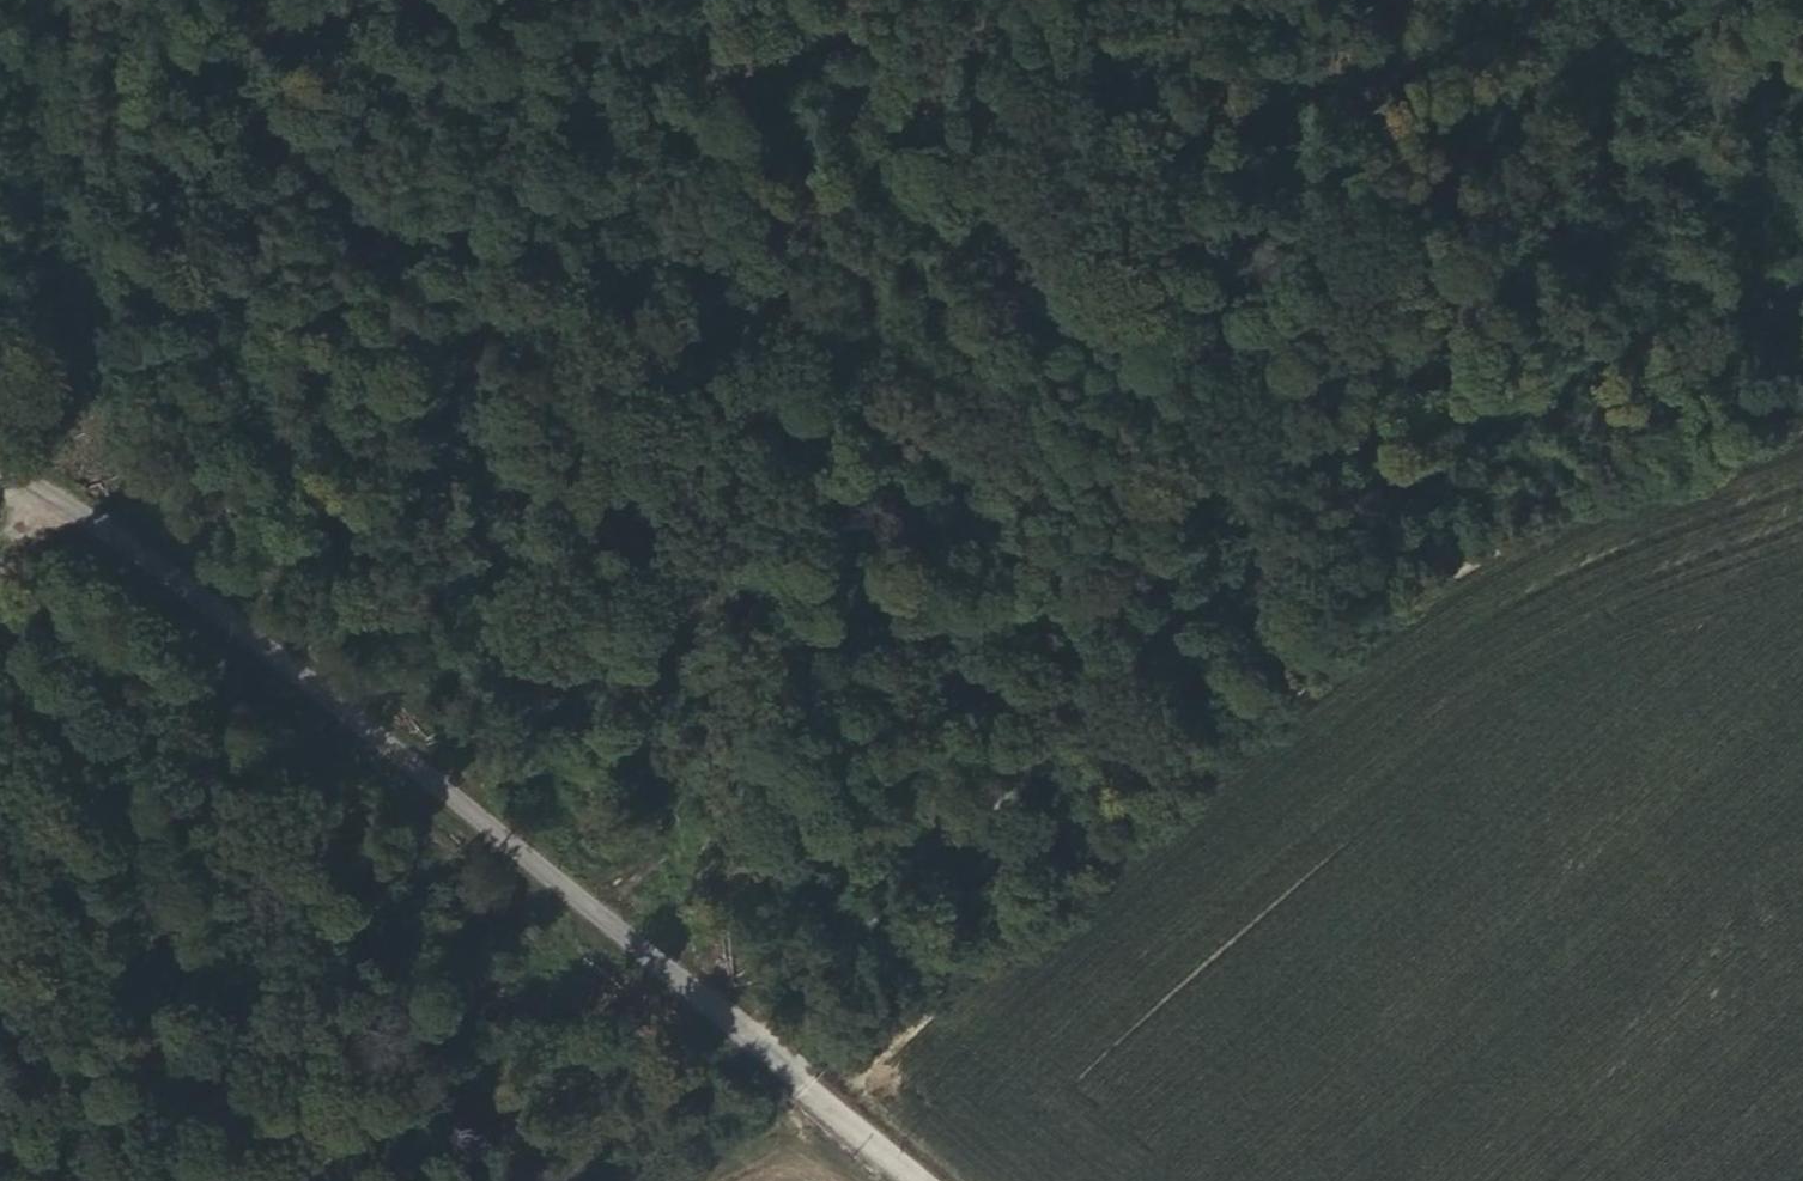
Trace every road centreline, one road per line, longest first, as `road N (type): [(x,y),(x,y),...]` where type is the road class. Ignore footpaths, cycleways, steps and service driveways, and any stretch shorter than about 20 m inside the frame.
road 1 (track): [(792,1050),(1457,511),(1616,421),(1802,362)]
road 2 (unclassified): [(0,474),(345,711),(792,1050),(937,1180)]

